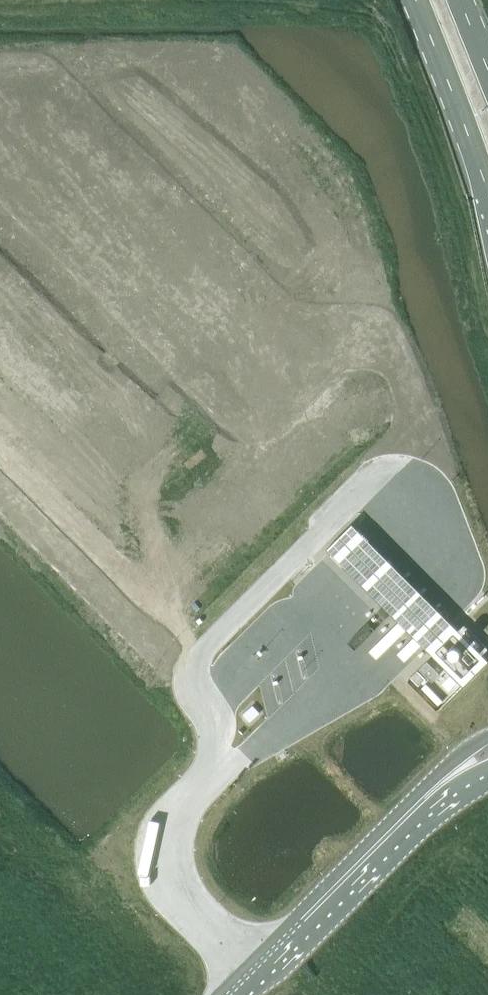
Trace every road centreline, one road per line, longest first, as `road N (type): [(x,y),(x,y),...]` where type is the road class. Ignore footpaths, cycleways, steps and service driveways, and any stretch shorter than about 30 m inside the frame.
road 1 (tertiary): [(433,789),(228,994)]
road 2 (primary): [(416,0),(487,193)]

